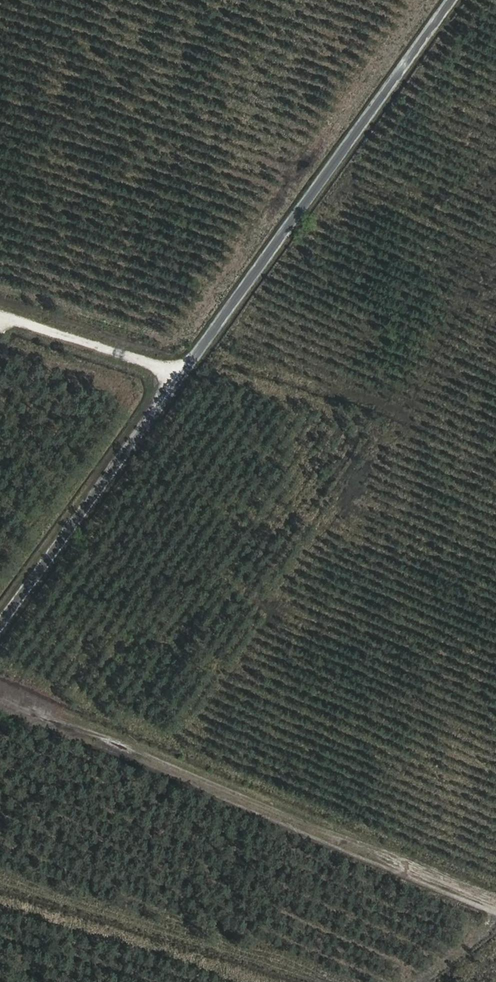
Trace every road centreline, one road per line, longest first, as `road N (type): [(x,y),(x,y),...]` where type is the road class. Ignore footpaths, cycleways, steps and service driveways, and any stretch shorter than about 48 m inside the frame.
road 1 (unclassified): [(455,0),(0,636)]
road 2 (track): [(495,910),(0,700)]
road 3 (track): [(181,385),(0,304)]

